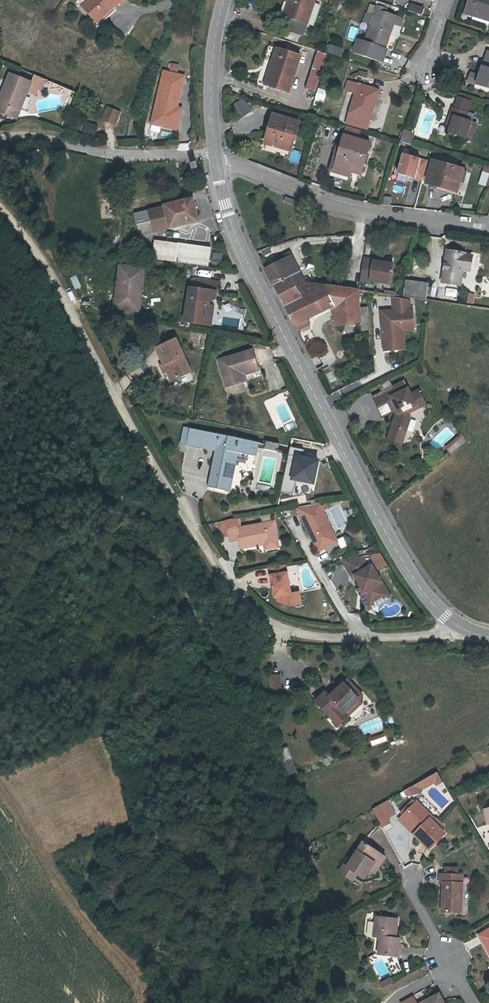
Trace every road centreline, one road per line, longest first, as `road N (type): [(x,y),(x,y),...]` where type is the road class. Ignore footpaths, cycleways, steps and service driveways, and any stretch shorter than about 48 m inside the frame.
road 1 (unclassified): [(0,208),(76,315),(152,464),(229,583),(284,630),(360,637)]
road 2 (secondary): [(455,625),(404,567),(333,432),(229,218),(216,159)]
road 3 (residential): [(216,159),(351,212),(488,231)]
road 4 (residential): [(0,137),(44,138),(132,158),(216,159)]
road 5 (secondary): [(216,159),(212,69),(224,0)]
road 6 (residential): [(406,886),(474,1002)]

